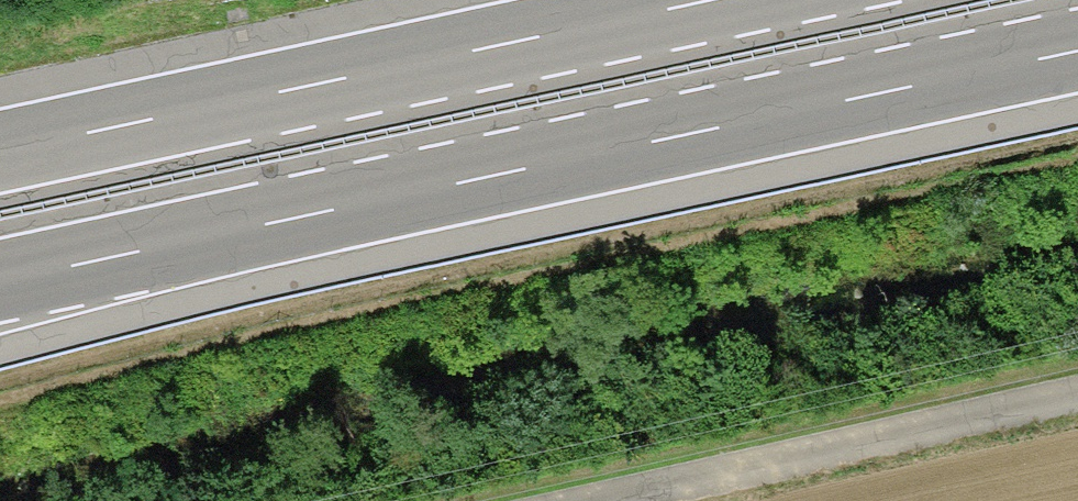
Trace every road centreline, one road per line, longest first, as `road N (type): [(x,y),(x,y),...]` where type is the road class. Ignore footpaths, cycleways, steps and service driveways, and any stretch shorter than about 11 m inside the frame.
road 1 (motorway): [(0,282),(1077,53)]
road 2 (motorway): [(698,0),(0,148)]
road 3 (track): [(590,500),(1077,395)]

